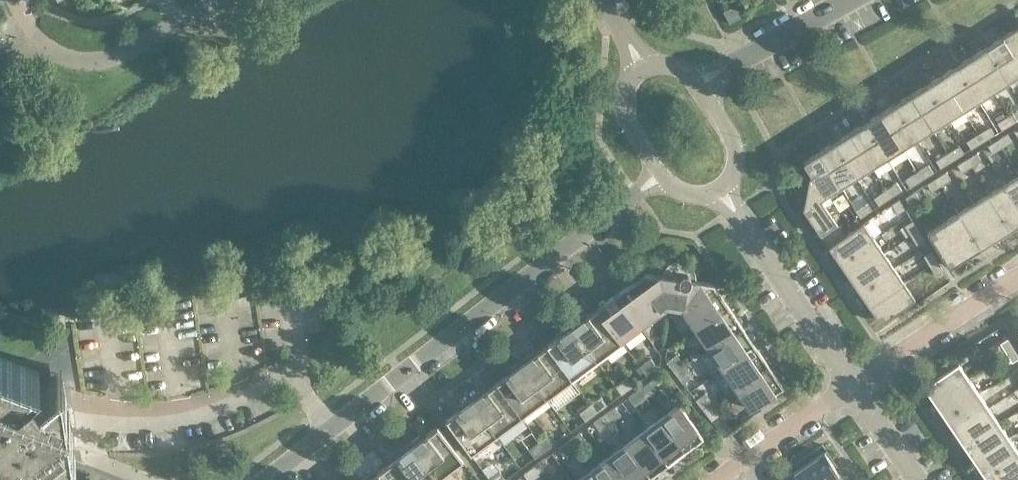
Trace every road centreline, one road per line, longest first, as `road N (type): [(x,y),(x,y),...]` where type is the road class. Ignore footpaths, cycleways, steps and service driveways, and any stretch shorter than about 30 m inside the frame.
road 1 (residential): [(265,479),(659,176)]
road 2 (residential): [(217,0),(131,50),(91,62),(50,48),(15,0)]
road 3 (unclassified): [(849,388),(723,197)]
road 4 (residential): [(849,388),(1017,285)]
road 5 (unclassified): [(699,85),(852,0)]
road 6 (residential): [(720,479),(849,388)]
road 7 (unclassified): [(627,55),(619,110),(659,176)]
road 8 (unclassified): [(723,197),(728,134),(699,85)]

